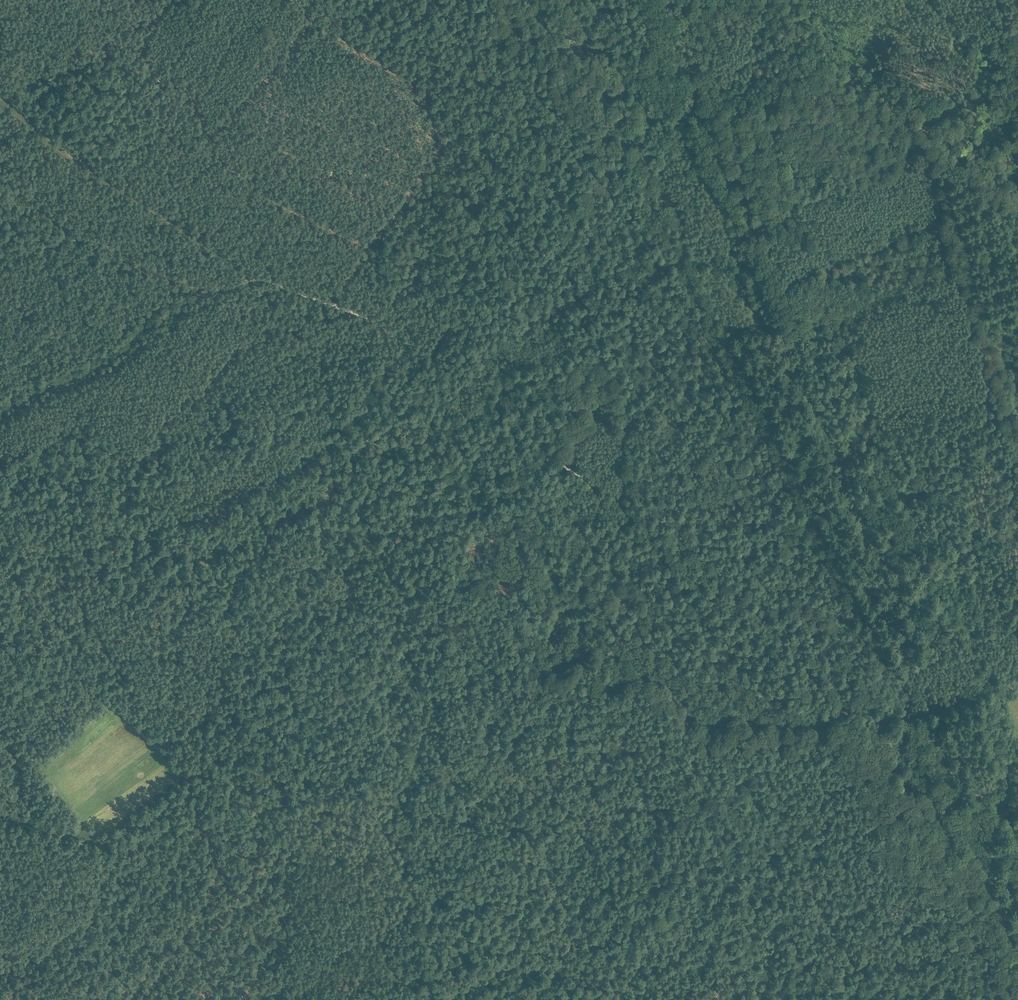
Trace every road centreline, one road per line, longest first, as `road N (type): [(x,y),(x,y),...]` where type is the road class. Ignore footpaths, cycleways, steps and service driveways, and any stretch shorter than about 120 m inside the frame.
road 1 (track): [(646,184),(922,745)]
road 2 (track): [(0,96),(51,142),(252,277)]
road 3 (track): [(0,410),(98,366),(173,306),(252,277)]
road 4 (track): [(141,999),(213,883),(194,814),(197,777),(176,774)]
road 5 (track): [(870,984),(886,956),(922,922),(1004,914)]
road 6 (track): [(556,0),(609,110)]

